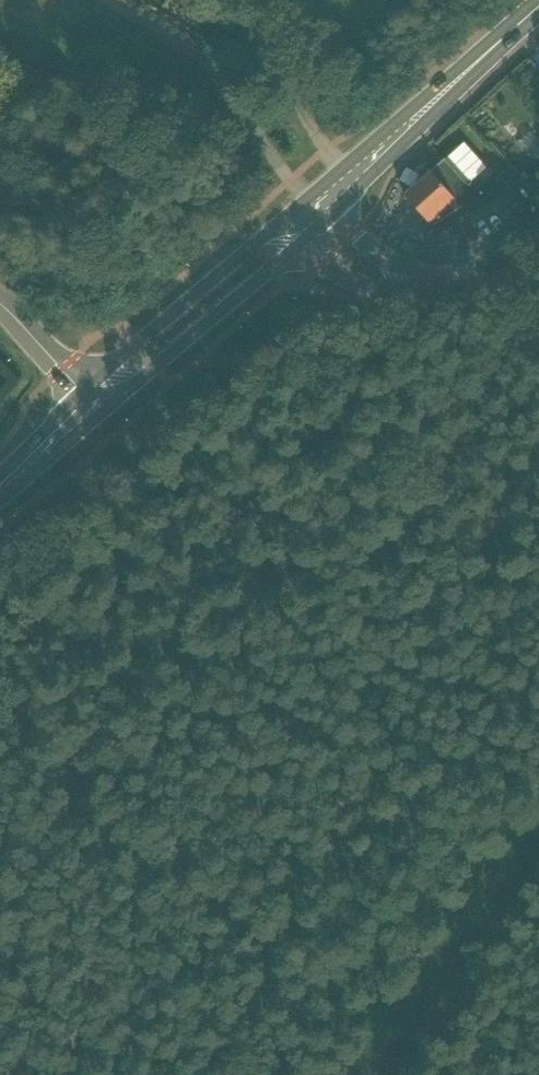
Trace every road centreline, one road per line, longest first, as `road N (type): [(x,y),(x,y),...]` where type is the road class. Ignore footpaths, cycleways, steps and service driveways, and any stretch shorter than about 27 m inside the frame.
road 1 (secondary): [(310,215),(538,7)]
road 2 (secondary): [(91,405),(310,215)]
road 3 (residential): [(538,282),(384,275),(310,215)]
road 4 (track): [(351,177),(289,96),(233,0)]
road 5 (tertiary): [(91,405),(0,304)]
road 6 (secondary): [(91,405),(0,486)]

